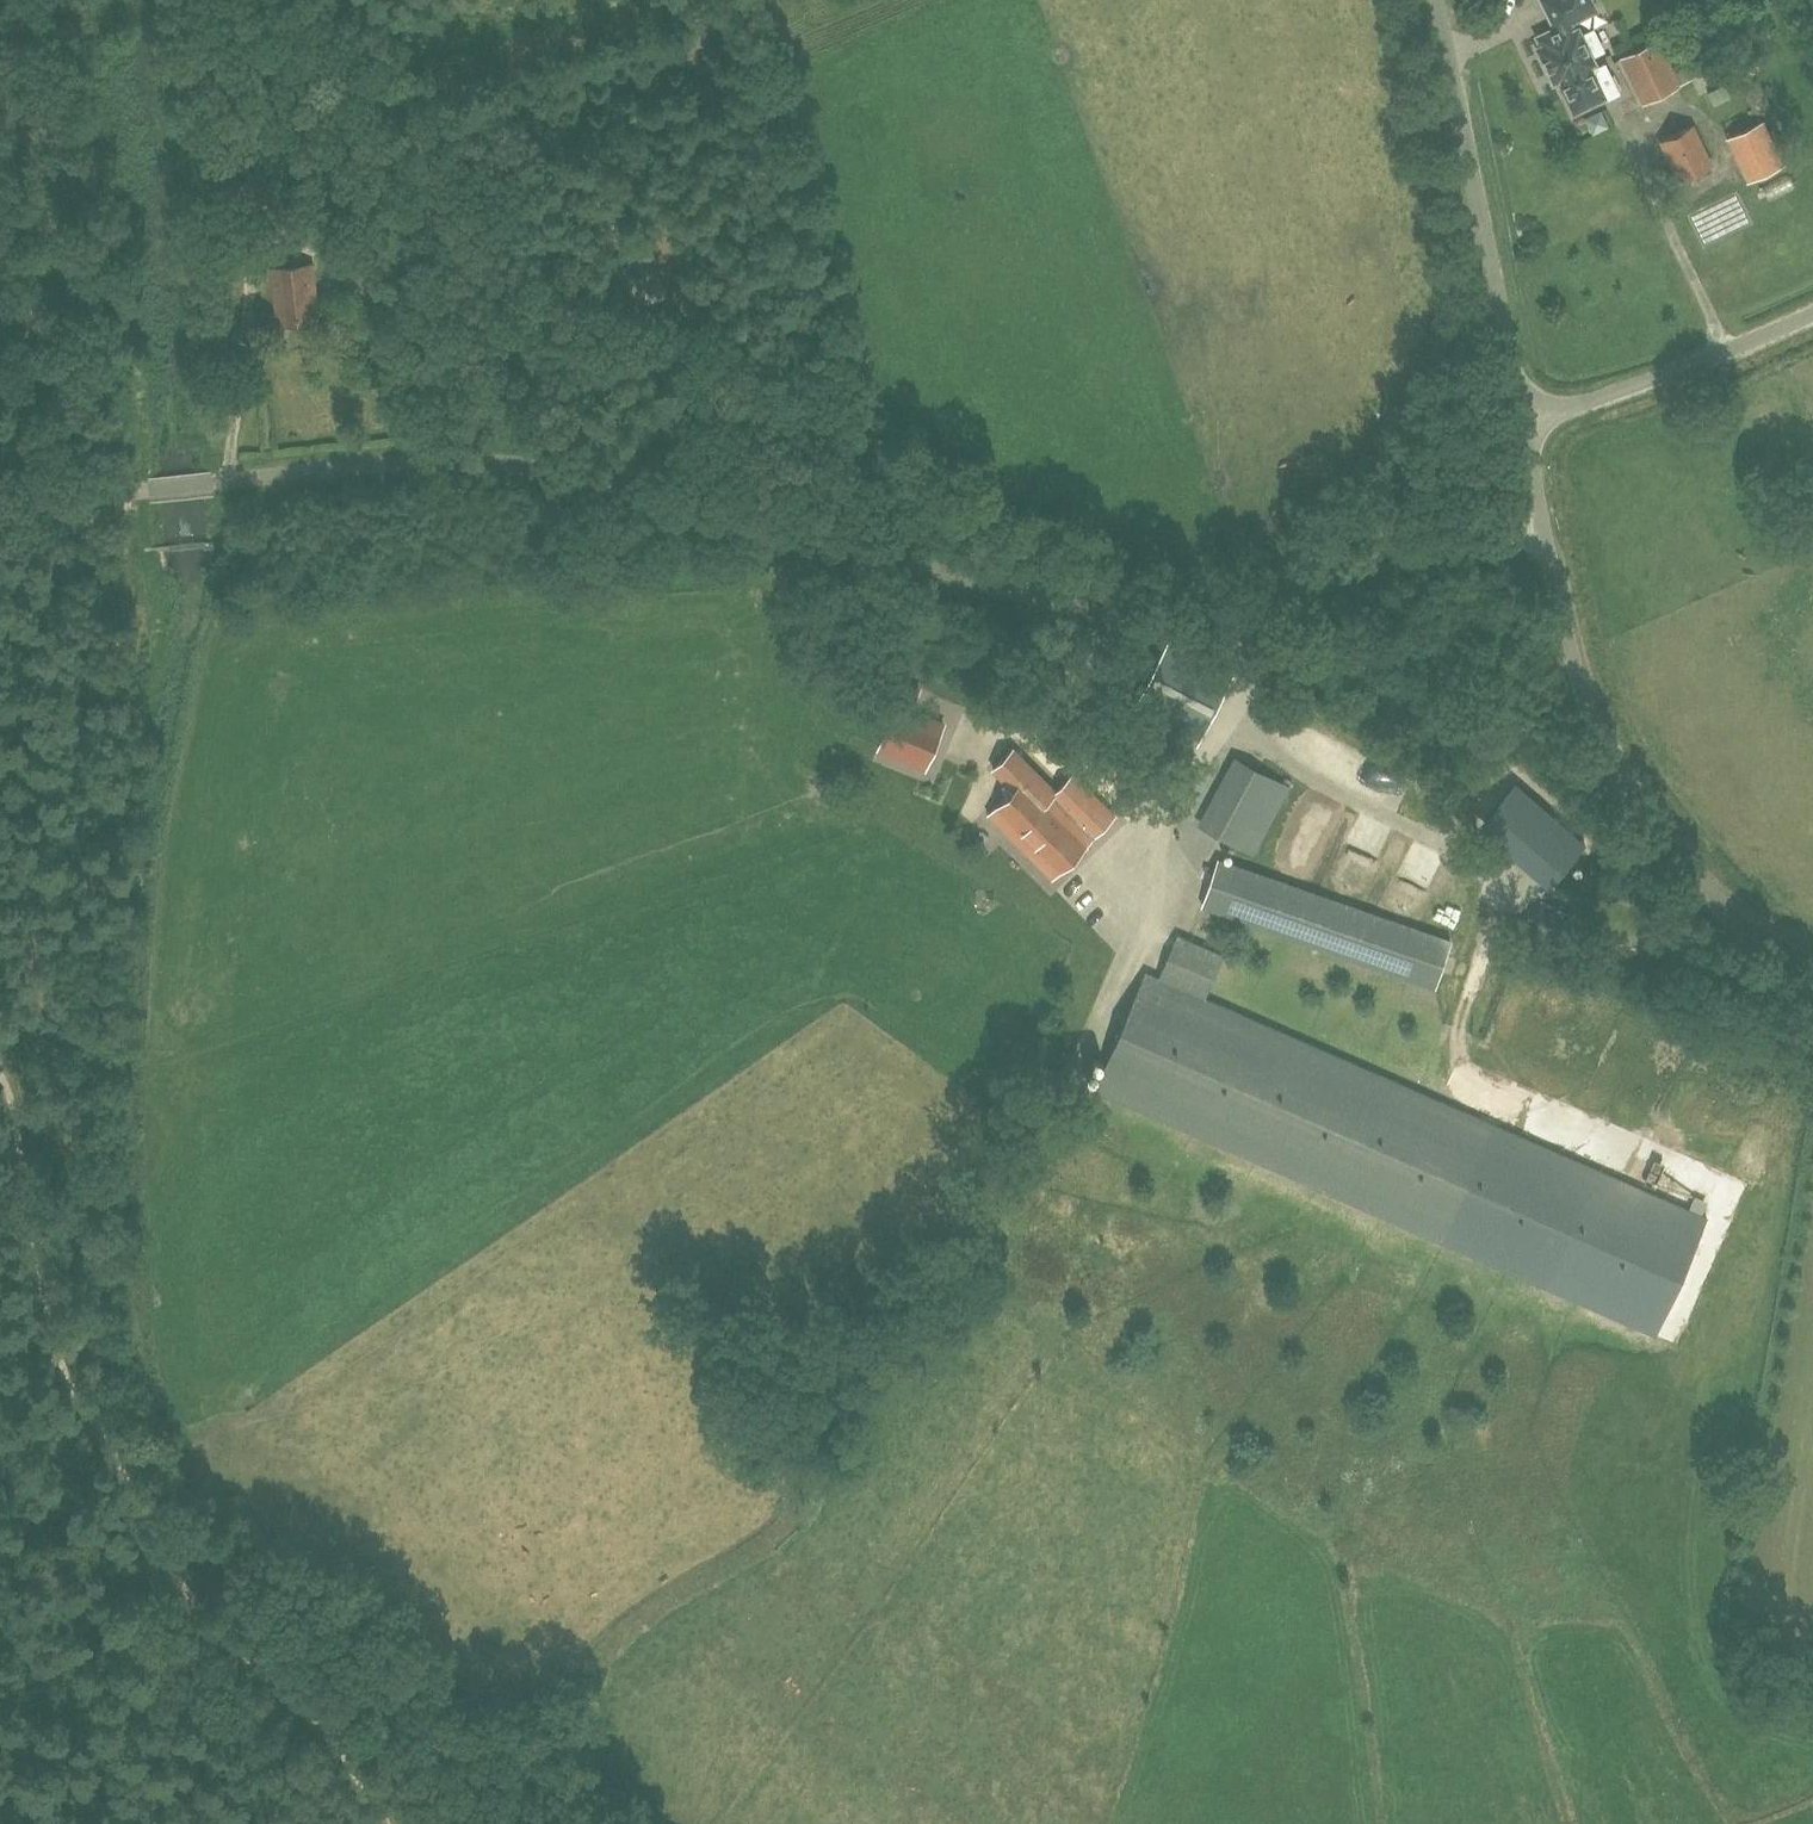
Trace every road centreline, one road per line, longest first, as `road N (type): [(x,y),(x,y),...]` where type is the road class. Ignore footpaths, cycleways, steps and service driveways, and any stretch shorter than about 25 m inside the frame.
road 1 (unclassified): [(1538,517),(1205,610),(1147,615),(1094,609),(502,461),(147,487),(0,512)]
road 2 (unclassified): [(1812,974),(1757,937),(1661,851),(1600,734),(1538,517)]
road 3 (unclassified): [(1515,419),(1430,0)]
road 4 (unclassified): [(1515,419),(1643,386),(1812,316)]

